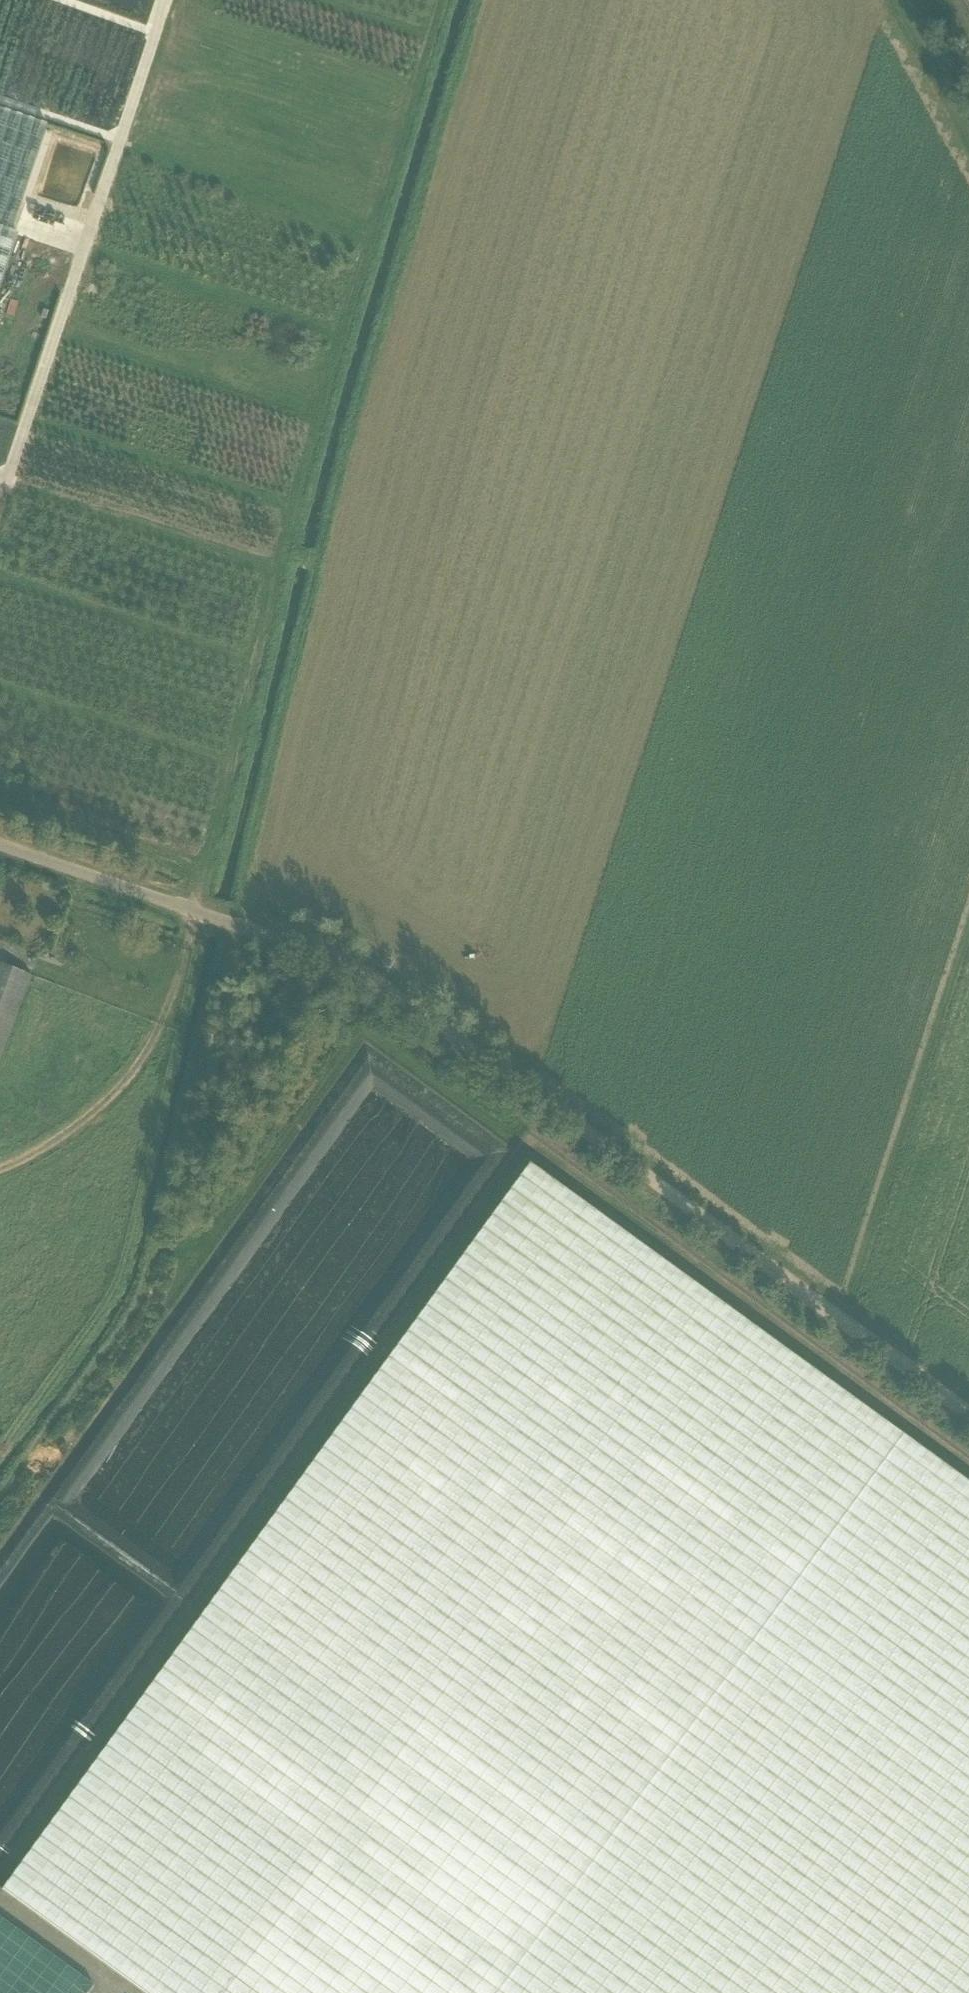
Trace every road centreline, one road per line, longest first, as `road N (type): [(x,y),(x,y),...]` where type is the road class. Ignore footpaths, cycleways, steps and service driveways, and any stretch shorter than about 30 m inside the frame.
road 1 (track): [(968,1420),(385,996),(288,945)]
road 2 (unclassified): [(288,945),(0,845)]

